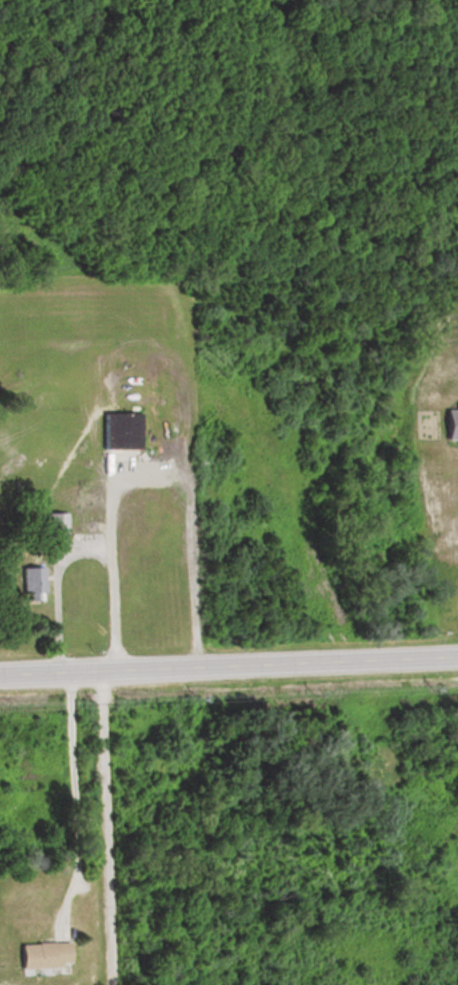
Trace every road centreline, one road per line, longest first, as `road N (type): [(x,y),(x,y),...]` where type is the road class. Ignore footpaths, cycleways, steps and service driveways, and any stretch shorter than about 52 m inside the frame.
road 1 (residential): [(0,673),(457,654)]

